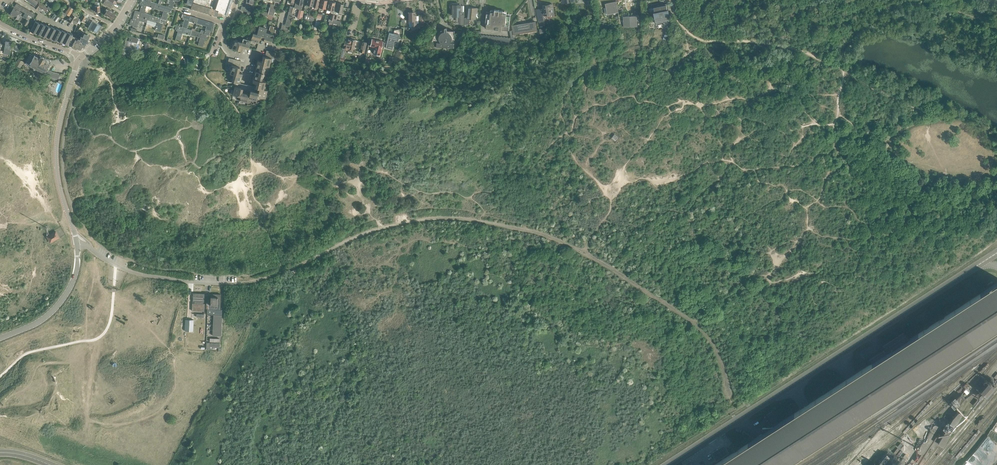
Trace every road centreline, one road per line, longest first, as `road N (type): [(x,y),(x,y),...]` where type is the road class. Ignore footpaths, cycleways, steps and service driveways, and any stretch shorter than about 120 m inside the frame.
road 1 (track): [(534,232),(423,219),(364,233),(286,270)]
road 2 (track): [(692,323),(605,265),(534,232)]
road 3 (unclassified): [(77,246),(56,149),(71,83)]
road 4 (unclassified): [(243,282),(145,275),(92,248)]
road 5 (unclassified): [(0,338),(57,307),(76,272),(77,246)]

